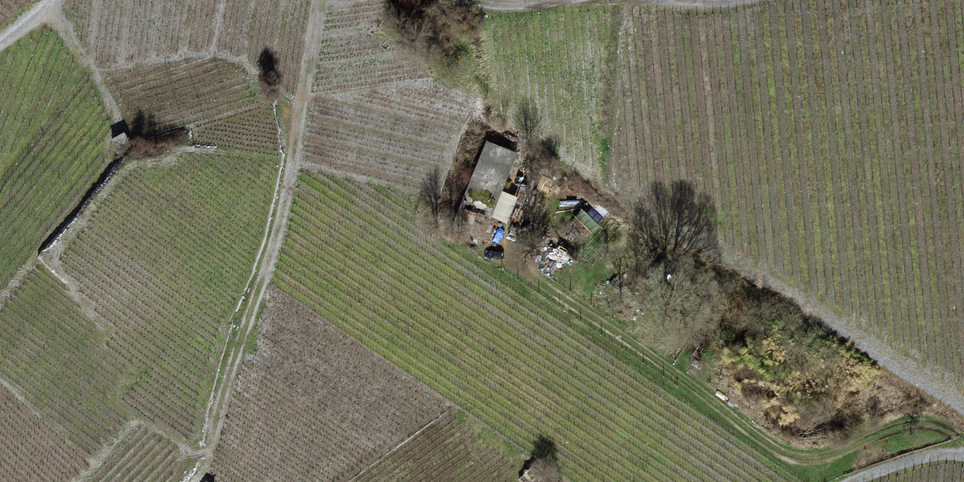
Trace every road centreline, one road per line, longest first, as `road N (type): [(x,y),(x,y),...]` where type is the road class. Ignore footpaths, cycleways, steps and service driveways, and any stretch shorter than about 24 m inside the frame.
road 1 (track): [(319,0),(289,185),(208,448)]
road 2 (track): [(464,0),(752,0)]
road 3 (track): [(48,5),(120,126)]

